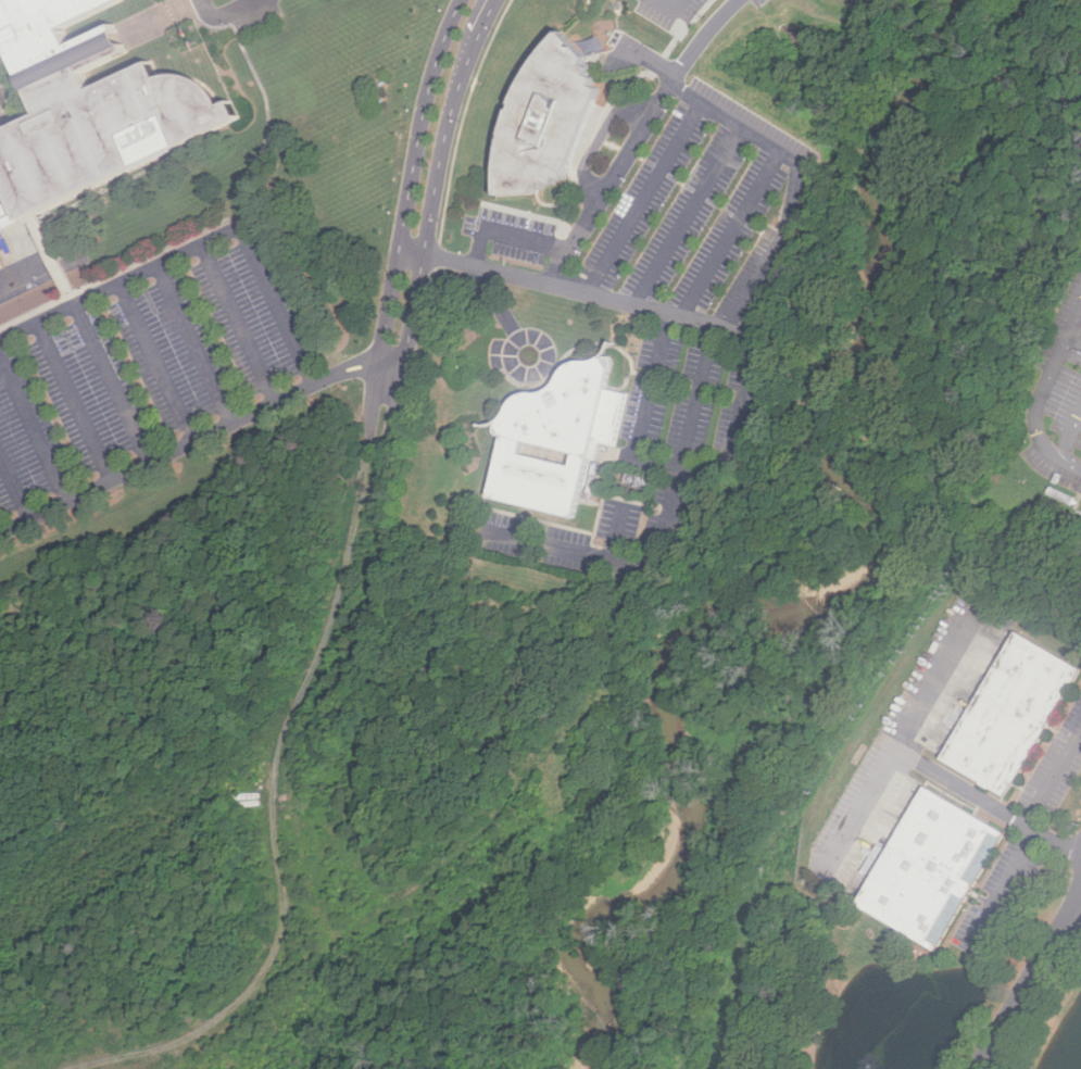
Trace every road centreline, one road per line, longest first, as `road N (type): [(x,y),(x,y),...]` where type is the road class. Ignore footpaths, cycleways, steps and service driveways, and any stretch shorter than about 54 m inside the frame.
road 1 (residential): [(392,442),(454,95),(495,0)]
road 2 (residential): [(460,0),(427,93),(368,439)]
road 3 (residential): [(1080,901),(981,1068)]

